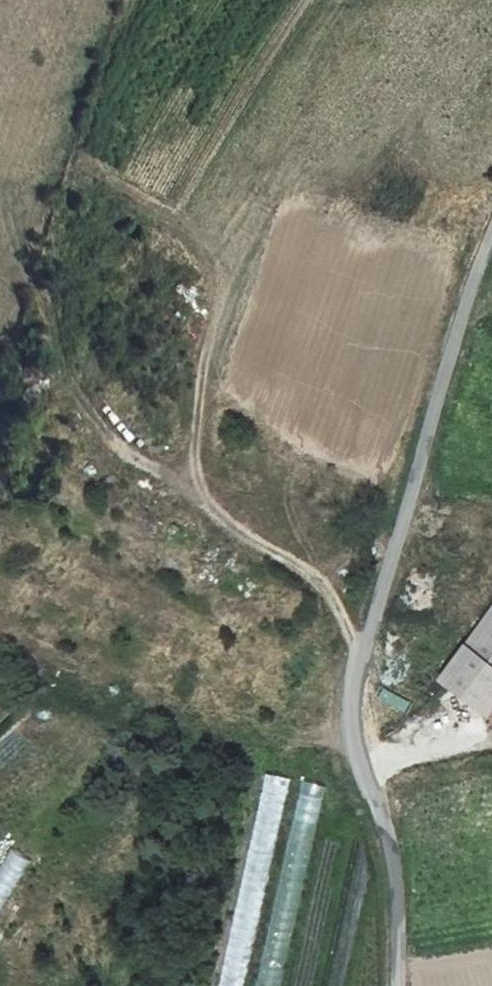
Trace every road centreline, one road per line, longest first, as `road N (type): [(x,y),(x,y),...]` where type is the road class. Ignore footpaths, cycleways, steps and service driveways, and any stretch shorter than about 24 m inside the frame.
road 1 (unclassified): [(401,985),(400,881),(352,724),(356,662),(491,223)]
road 2 (track): [(360,647),(312,572),(227,522),(205,499),(195,436),(216,321),(215,253),(123,186)]
road 3 (track): [(205,499),(109,435),(65,368),(44,299),(8,227),(12,176)]

